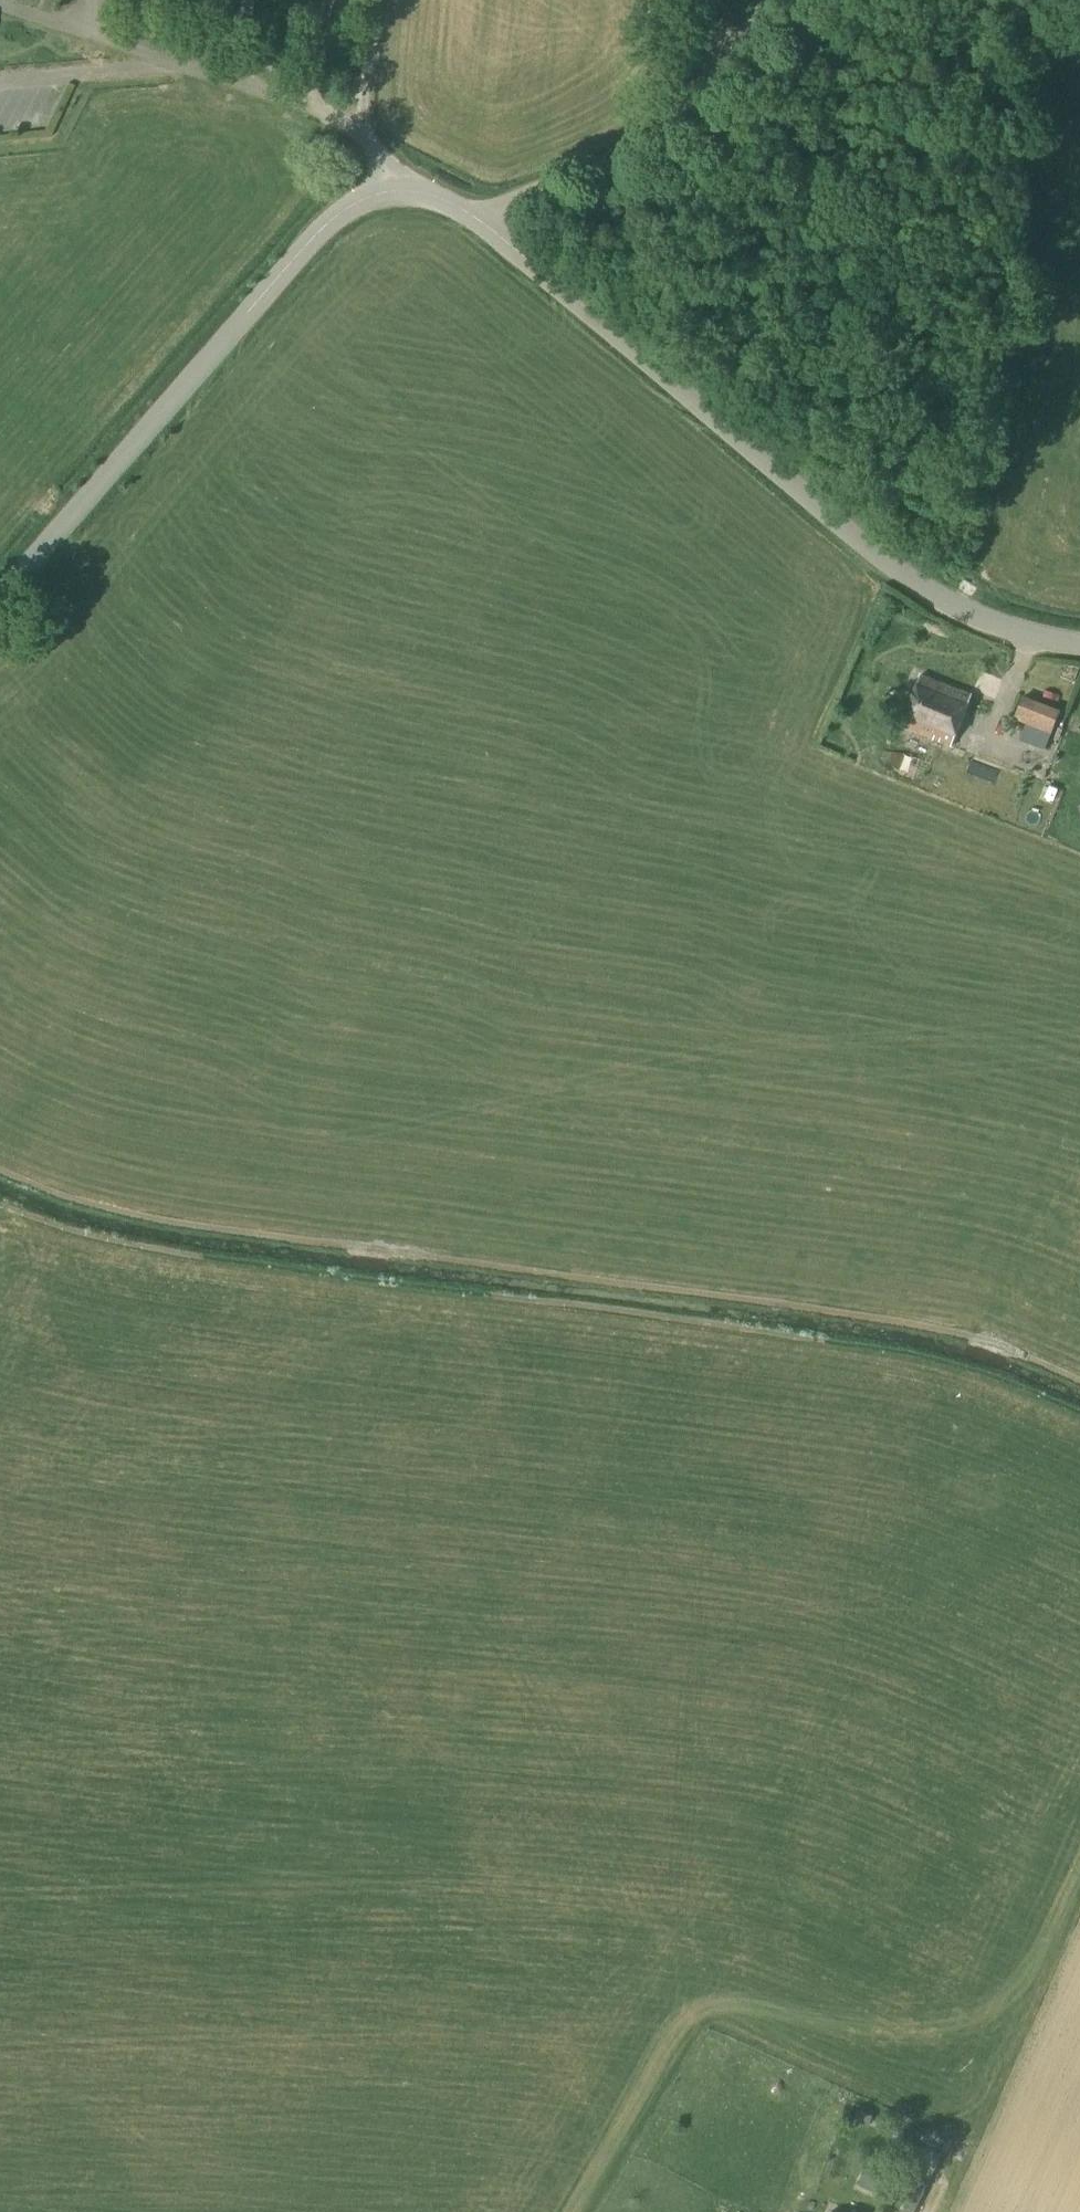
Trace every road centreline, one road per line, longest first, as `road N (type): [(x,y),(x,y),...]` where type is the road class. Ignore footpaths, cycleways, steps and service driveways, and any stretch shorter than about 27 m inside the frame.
road 1 (tertiary): [(1079,646),(993,630),(938,606),(452,201),(391,186),(340,216),(0,596)]

